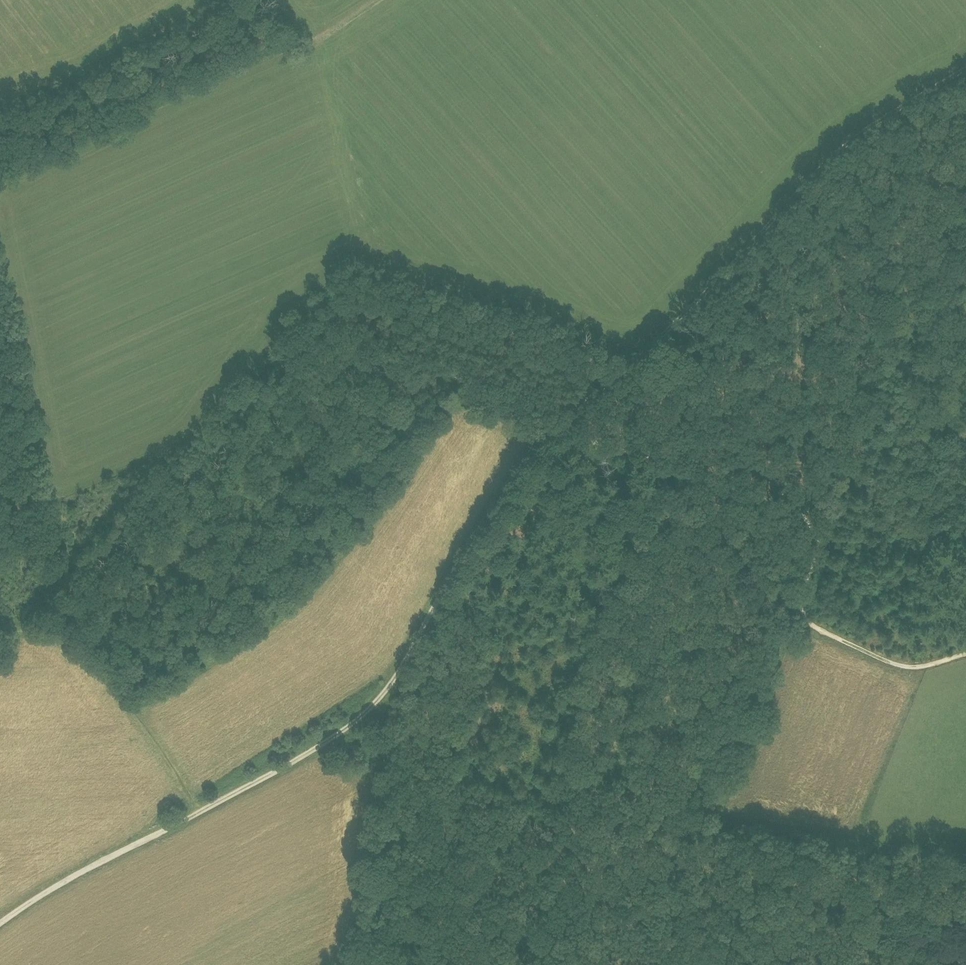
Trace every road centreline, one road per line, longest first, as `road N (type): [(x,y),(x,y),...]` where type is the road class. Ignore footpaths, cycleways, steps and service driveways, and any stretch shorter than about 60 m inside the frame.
road 1 (track): [(0,924),(313,748),(375,704),(503,497),(554,437)]
road 2 (track): [(554,437),(820,169),(868,127),(965,69)]

